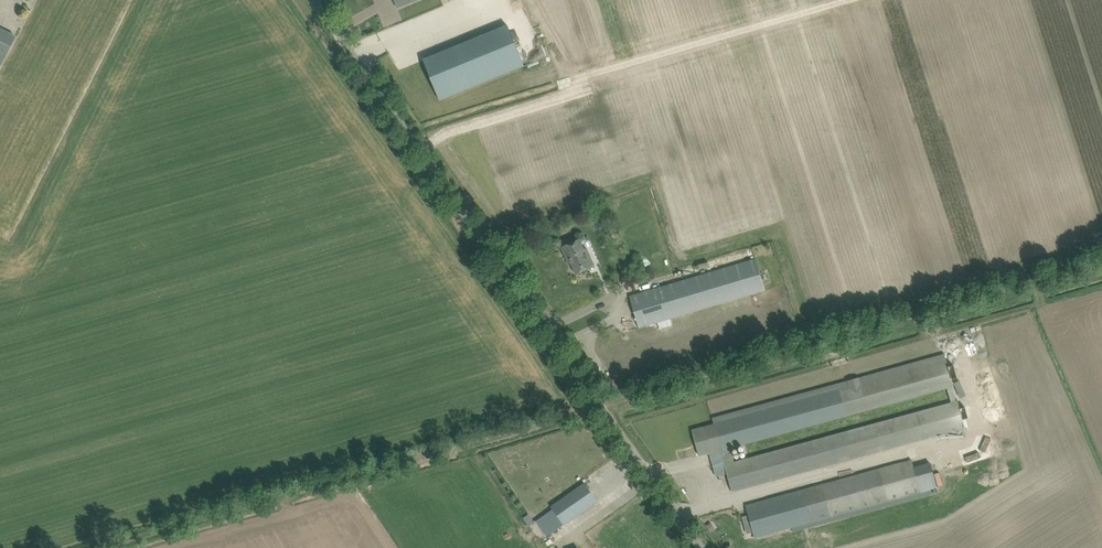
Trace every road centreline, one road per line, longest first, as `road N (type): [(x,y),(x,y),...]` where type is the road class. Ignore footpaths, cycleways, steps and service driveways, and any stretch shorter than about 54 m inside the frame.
road 1 (track): [(110,547),(1101,269)]
road 2 (unclassified): [(691,547),(311,0)]

